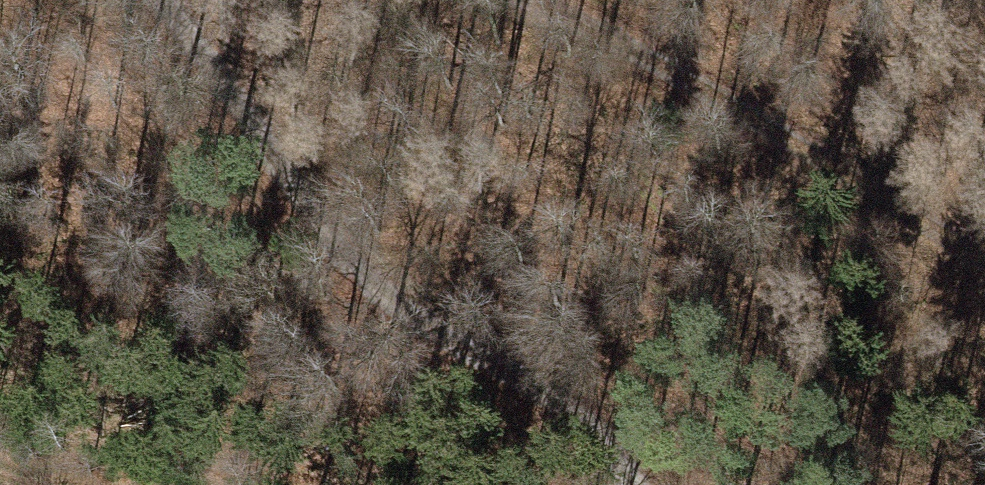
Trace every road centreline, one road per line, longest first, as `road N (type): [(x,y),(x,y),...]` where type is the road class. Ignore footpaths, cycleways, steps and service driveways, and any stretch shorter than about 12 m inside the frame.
road 1 (track): [(151,0),(366,289),(617,451),(634,484)]
road 2 (track): [(984,267),(645,53),(529,0)]

